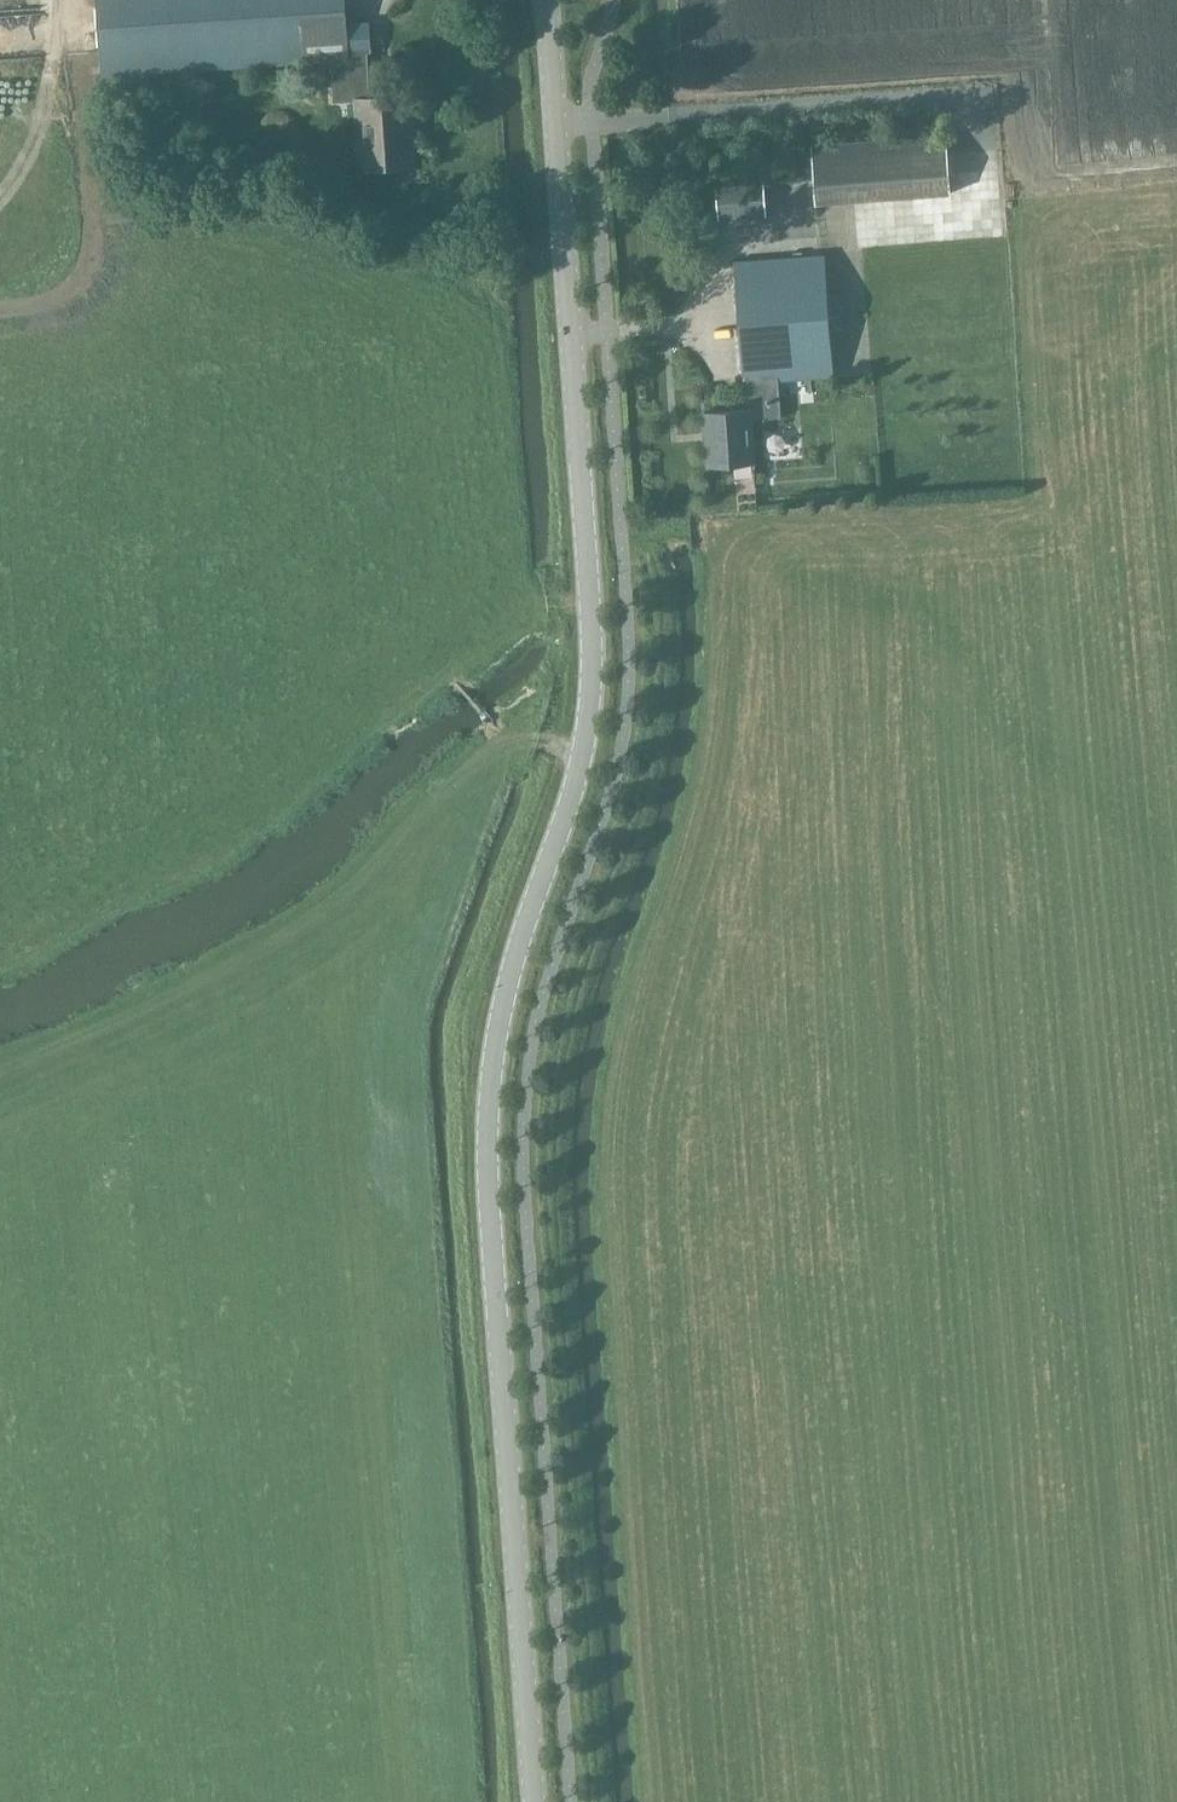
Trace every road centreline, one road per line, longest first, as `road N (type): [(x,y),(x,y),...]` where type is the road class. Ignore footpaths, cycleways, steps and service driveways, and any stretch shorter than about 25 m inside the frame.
road 1 (tertiary): [(535,1801),(488,1150),(506,985),(591,707),(550,0)]

